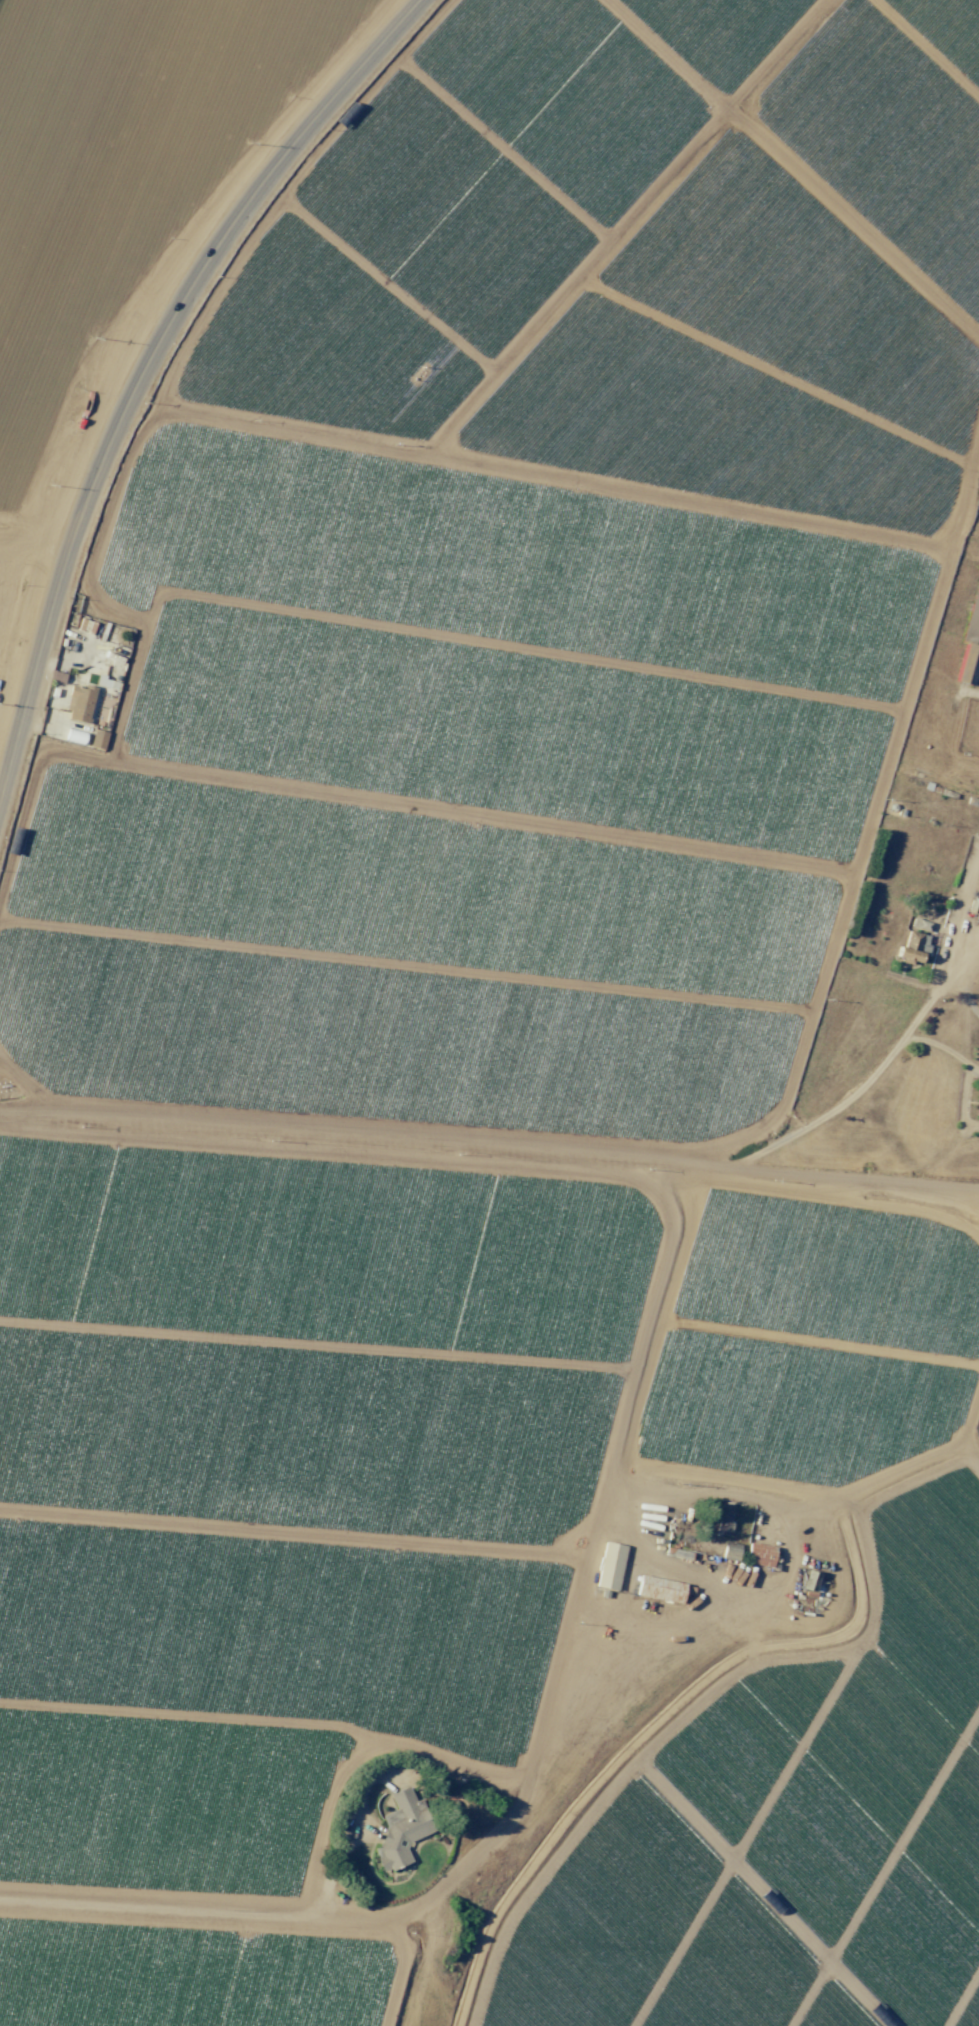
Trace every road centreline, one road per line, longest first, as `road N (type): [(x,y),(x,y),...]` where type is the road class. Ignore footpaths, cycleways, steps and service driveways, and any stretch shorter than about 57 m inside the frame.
road 1 (tertiary): [(0,792),(87,491),(157,340),(254,192),(424,0)]

